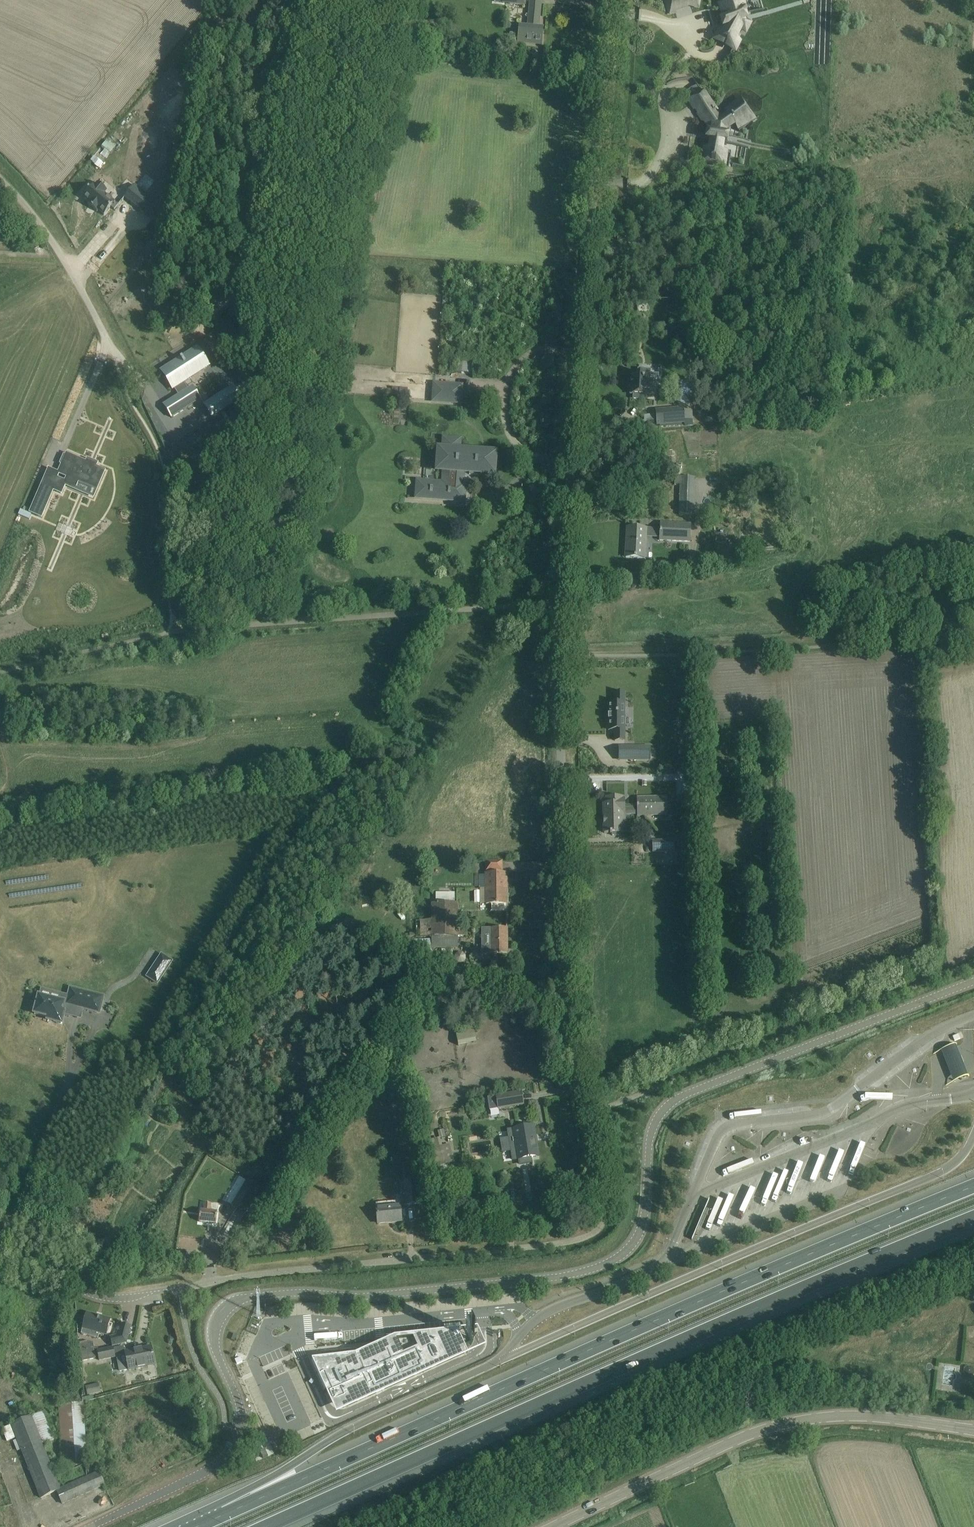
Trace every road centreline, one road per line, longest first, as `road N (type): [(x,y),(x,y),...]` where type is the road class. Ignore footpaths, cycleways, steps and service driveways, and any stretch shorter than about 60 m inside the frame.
road 1 (unclassified): [(87,1526),(221,1465),(233,1447),(239,1405),(214,1343),(220,1309),(254,1296),(359,1297),(599,1269),(641,1229),(649,1139),(673,1101),(973,983)]
road 2 (unclassified): [(587,1115),(576,1057),(569,595),(597,214)]
road 3 (motorway): [(973,1186),(225,1513)]
road 4 (motorway): [(264,1526),(973,1217)]
road 5 (tertiary): [(973,1429),(867,1416),(784,1424),(554,1526)]
road 6 (motorway): [(503,1359),(320,1448),(225,1513)]
road 7 (unclassified): [(597,214),(845,163)]
road 8 (unclassified): [(597,214),(609,0)]
road 9 (unclassified): [(0,1253),(102,1297),(179,1287)]
road 10 (track): [(0,180),(38,215),(82,294)]

